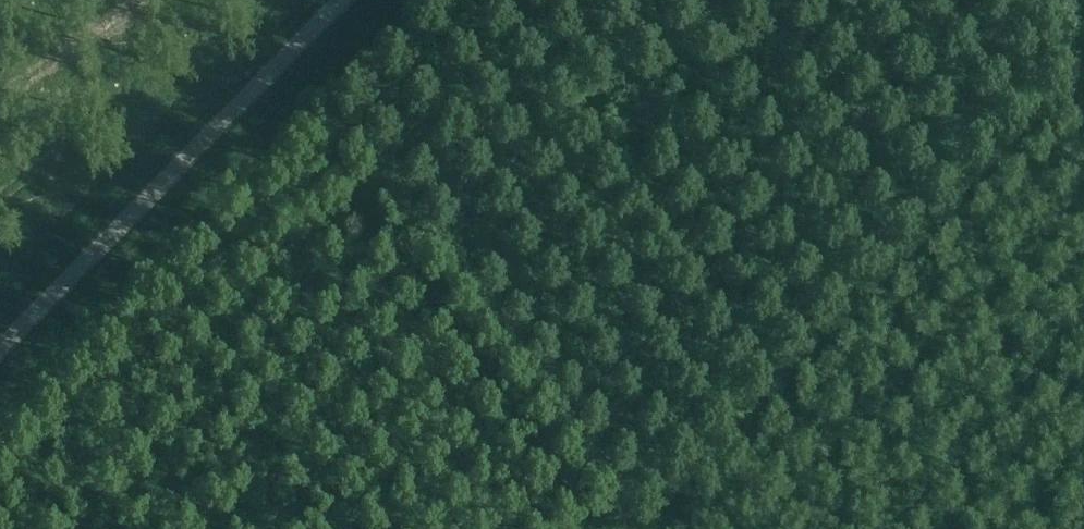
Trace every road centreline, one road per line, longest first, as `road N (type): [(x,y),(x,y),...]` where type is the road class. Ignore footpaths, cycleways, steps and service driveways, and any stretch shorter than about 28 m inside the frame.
road 1 (unclassified): [(0,352),(344,0)]

